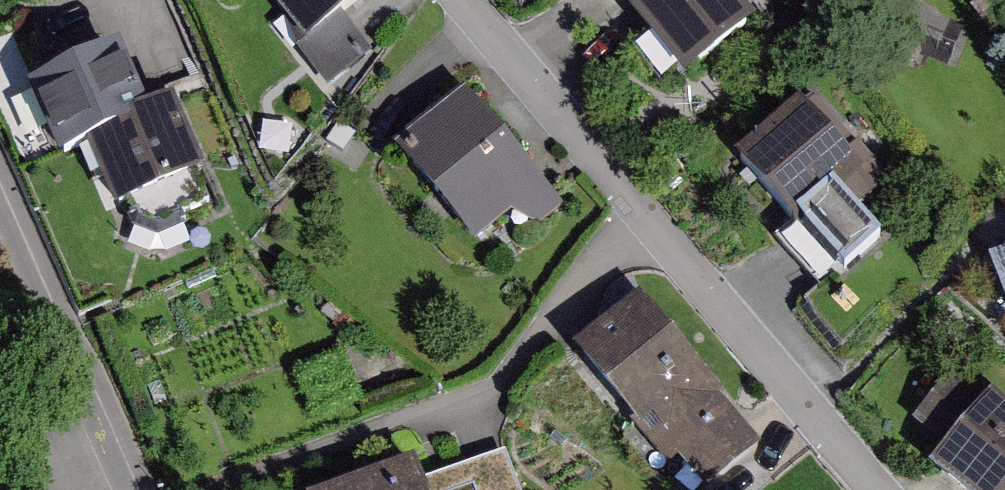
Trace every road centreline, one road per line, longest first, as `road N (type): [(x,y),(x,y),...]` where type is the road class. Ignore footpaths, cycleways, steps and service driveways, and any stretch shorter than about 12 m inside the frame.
road 1 (residential): [(867,489),(471,0)]

